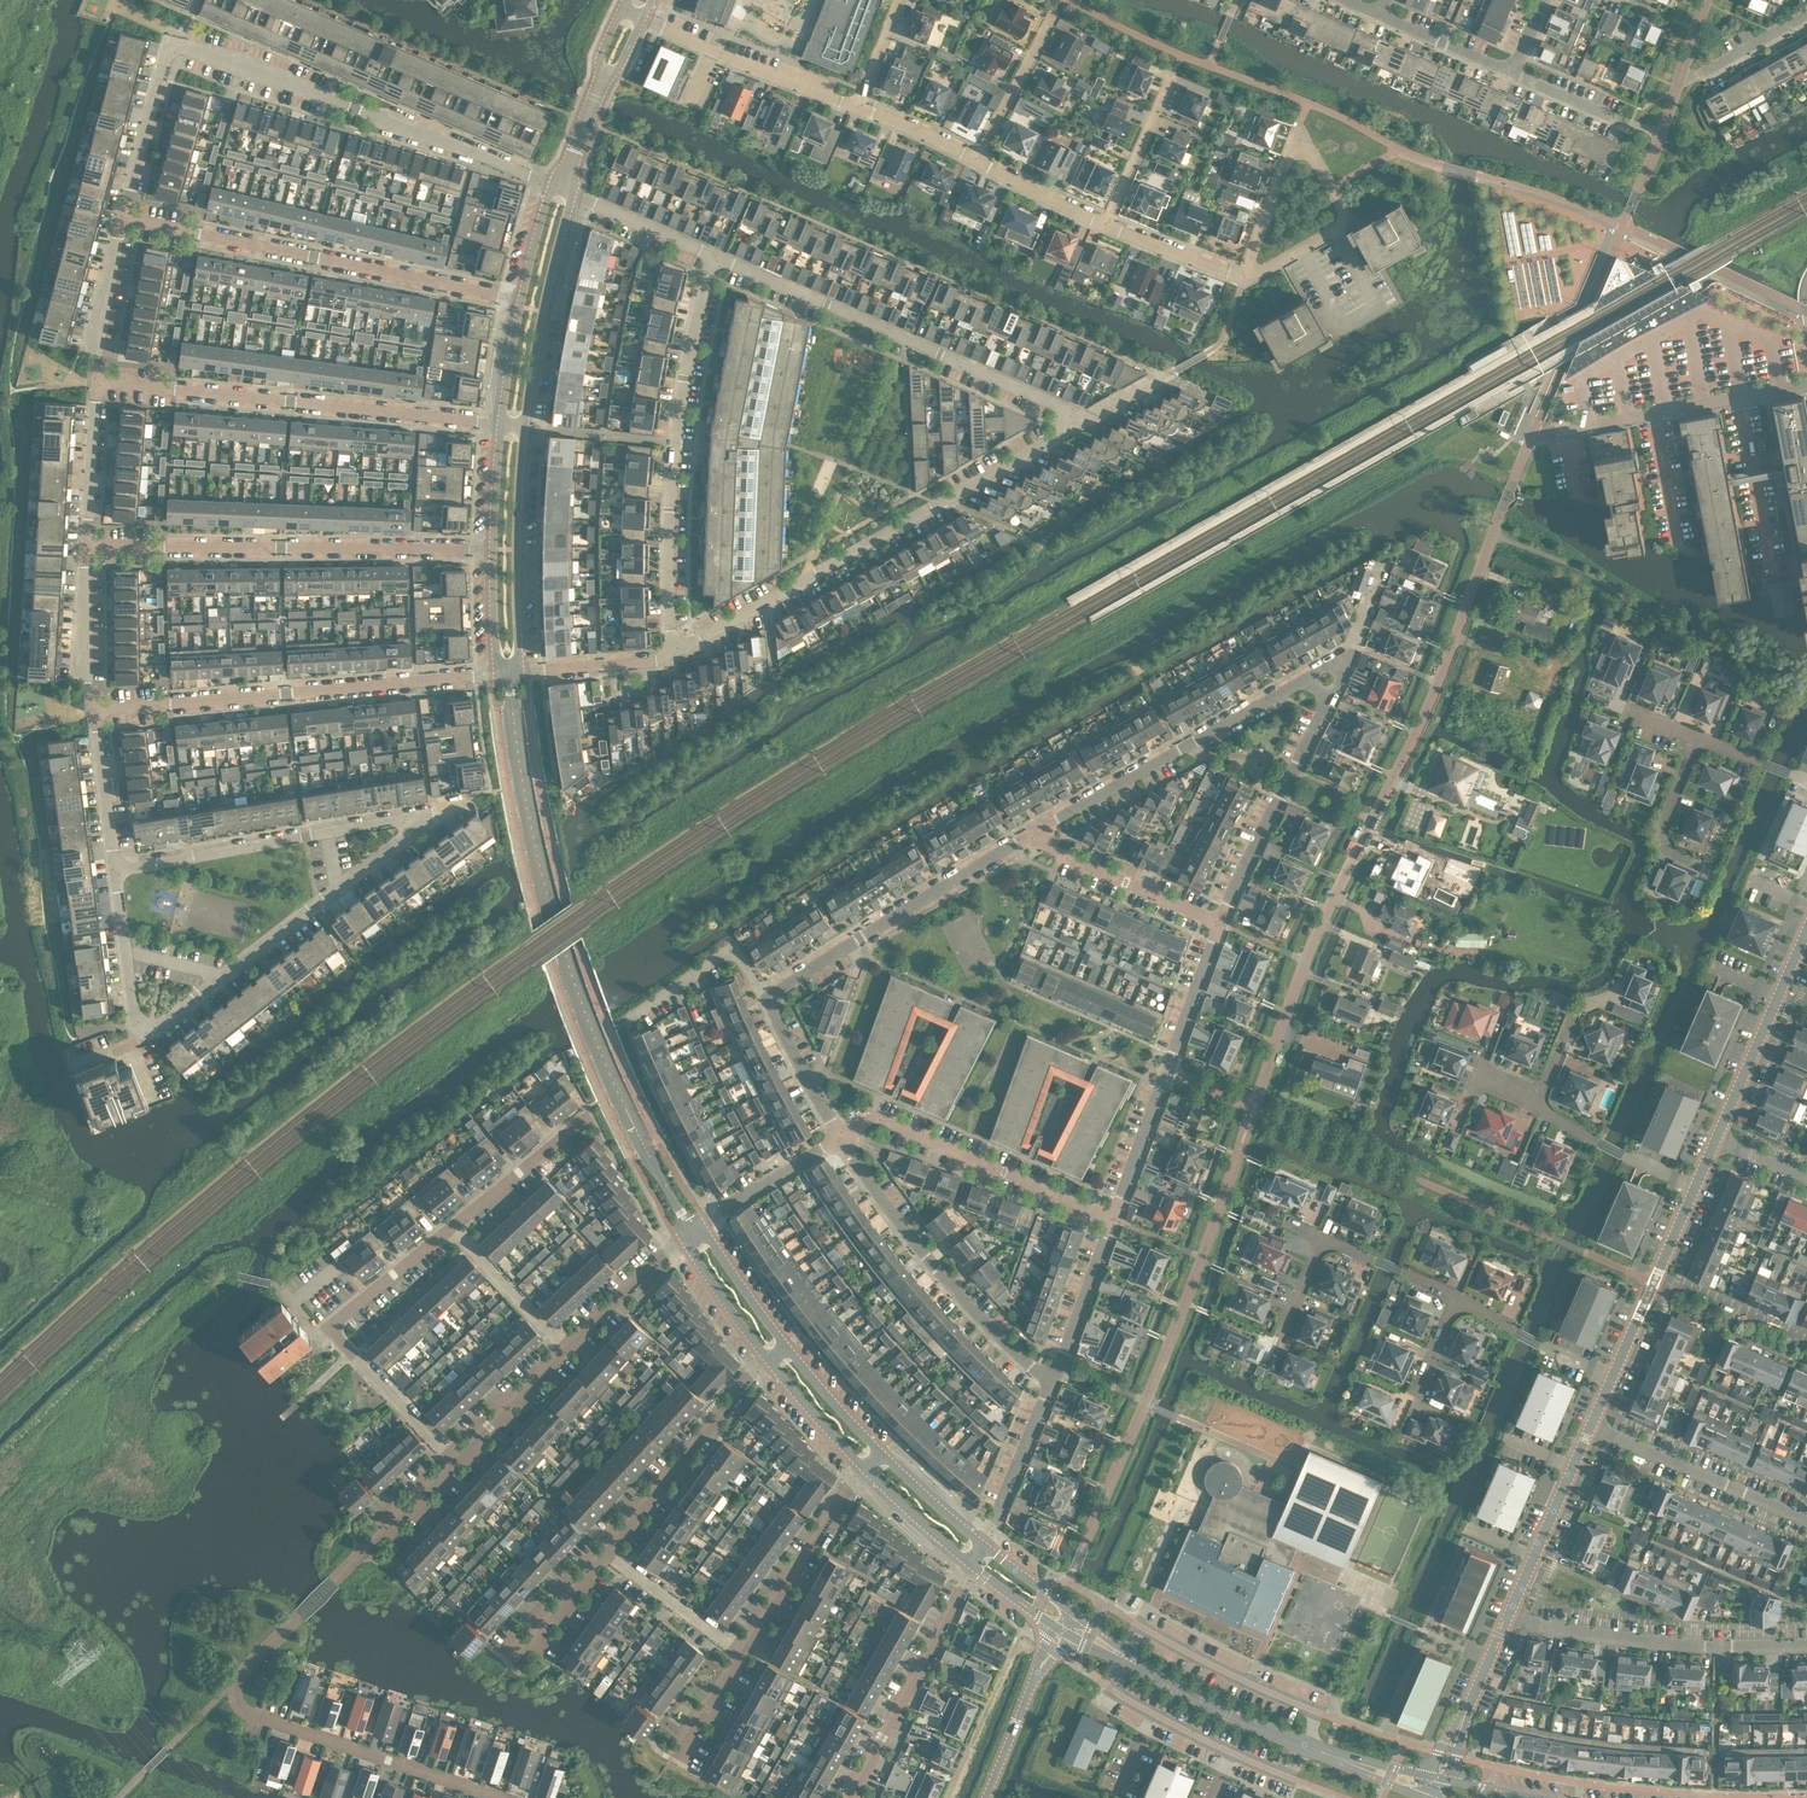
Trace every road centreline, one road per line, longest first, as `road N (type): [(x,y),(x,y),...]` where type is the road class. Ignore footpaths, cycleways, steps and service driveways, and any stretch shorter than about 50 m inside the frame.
road 1 (residential): [(455,1459),(328,1328),(584,1118)]
road 2 (residential): [(668,656),(1086,417)]
road 3 (residential): [(565,184),(171,44)]
road 4 (residential): [(503,422),(96,381)]
road 5 (residential): [(523,300),(125,218)]
road 6 (residential): [(494,548),(88,546)]
road 7 (residential): [(668,656),(669,438),(714,256)]
road 8 (residential): [(1086,417),(714,256)]
road 9 (residential): [(93,710),(491,673)]
road 10 (residential): [(503,1797),(288,1728),(244,1706),(232,1685),(299,1616)]
road 11 (residential): [(519,1654),(768,1361)]
road 12 (residential): [(148,1030),(432,815)]
road 13 (residential): [(675,1750),(860,1469)]
road 14 (residential): [(1050,1381),(947,1284),(872,1191),(841,1134)]
road 15 (residential): [(116,873),(432,815)]
road 16 (residential): [(1310,677),(1033,834)]
road 17 (residential): [(1113,1216),(1223,922)]
road 18 (residential): [(1033,834),(769,997)]
road 19 (residential): [(1806,1642),(1654,1639),(1507,1621)]
road 20 (residential): [(1113,1216),(895,1121),(875,1119),(841,1134)]
road 21 (residential): [(848,1797),(972,1568)]
road 22 (residential): [(1806,386),(1556,433)]
road 23 (residential): [(1223,922),(1335,694)]
road 24 (tertiary): [(510,673),(520,655),(524,424)]
road 25 (tertiary): [(524,424),(571,207),(565,184)]
road 26 (residential): [(1806,1519),(1594,1426)]
road 27 (residential): [(857,107),(643,19)]
road 28 (unclassified): [(1718,1139),(1806,931)]
road 29 (residential): [(1245,280),(1348,221),(1298,129)]
road 30 (residential): [(455,1459),(299,1616)]
road 31 (unclassified): [(1507,1621),(1594,1426)]
road 32 (residential): [(1223,922),(1048,847),(1033,834)]
road 33 (unclassified): [(1613,1377),(1696,1187)]
road 34 (tertiary): [(1156,1675),(1323,1752)]
road 35 (tertiary): [(984,1797),(1060,1632)]
road 36 (residential): [(125,218),(171,44)]
road 37 (residential): [(1696,1187),(1536,1107)]
road 38 (residential): [(985,1546),(1050,1381)]
road 39 (residential): [(1050,1381),(1113,1216)]
road 40 (residential): [(696,1234),(841,1134)]
road 41 (residential): [(1613,1377),(1456,1299)]
road 42 (residential): [(564,1347),(696,1234)]
road 43 (unclassified): [(1440,1778),(1507,1621)]
road 44 (residential): [(978,160),(1056,12)]
road 45 (residential): [(1107,225),(1174,72)]
road 46 (residential): [(96,381),(98,335),(125,218)]
road 47 (residential): [(714,256),(565,184)]
road 48 (residential): [(88,546),(96,381)]
road 49 (residential): [(116,873),(93,710)]
road 50 (residential): [(93,710),(88,546)]
road 51 (residential): [(1664,133),(1513,72)]
road 52 (residential): [(148,1030),(138,1020),(116,873)]
road 53 (residential): [(1245,280),(1298,129)]
road 54 (residential): [(510,673),(668,656)]
road 55 (residential): [(564,1347),(455,1459)]
road 56 (residential): [(841,1134),(769,997)]
road 57 (tertiary): [(860,1469),(972,1568)]
road 58 (residential): [(1245,280),(1107,225)]
road 59 (residential): [(1456,1299),(1323,1237)]
road 60 (residential): [(1107,225),(978,160)]
road 61 (residential): [(1513,72),(1382,15)]
road 62 (residential): [(1681,84),(1806,15)]
road 63 (tertiary): [(768,1361),(860,1469)]
road 64 (tertiary): [(881,1452),(788,1346)]
road 65 (tertiary): [(985,1546),(881,1452)]
road 66 (residential): [(978,160),(857,107)]
road 67 (tertiary): [(494,548),(497,658),(510,673)]
road 68 (tertiary): [(565,184),(546,198),(523,300)]
road 69 (tertiary): [(788,1346),(716,1240)]
road 70 (tertiary): [(692,1260),(768,1361)]
road 71 (tertiary): [(503,422),(494,548)]
road 72 (tertiary): [(523,300),(503,422)]

